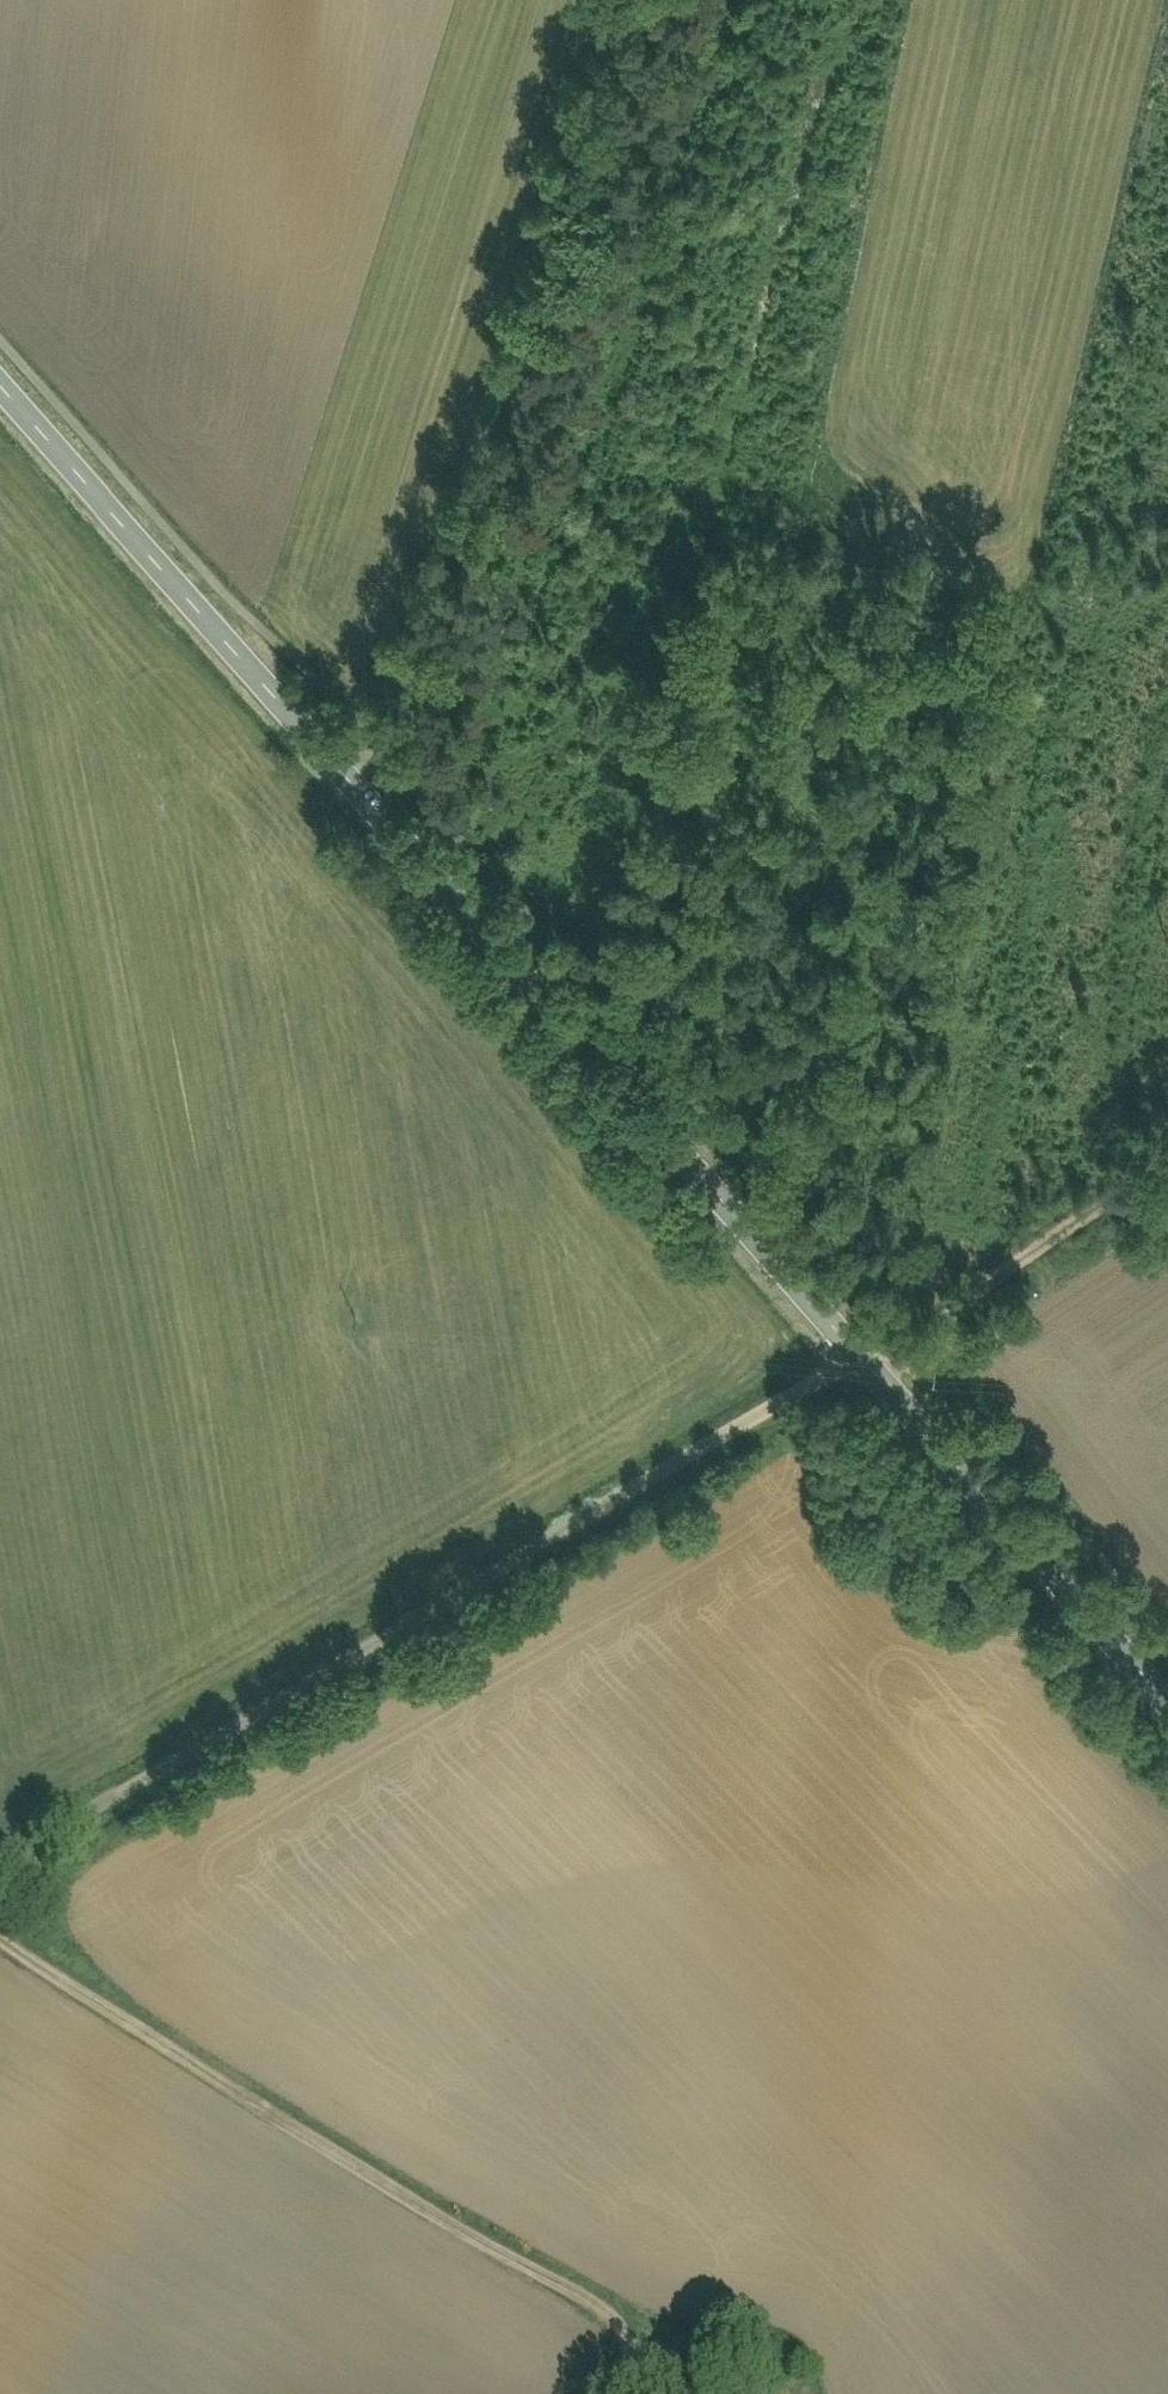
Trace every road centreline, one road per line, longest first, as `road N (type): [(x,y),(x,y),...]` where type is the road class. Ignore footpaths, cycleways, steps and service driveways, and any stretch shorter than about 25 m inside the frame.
road 1 (tertiary): [(857,1355),(0,391)]
road 2 (residential): [(857,1355),(0,1869)]
road 3 (track): [(0,1947),(615,2325),(639,2356),(633,2393)]
road 4 (tertiary): [(1167,1699),(857,1355)]
road 5 (track): [(1167,1148),(885,1344)]

